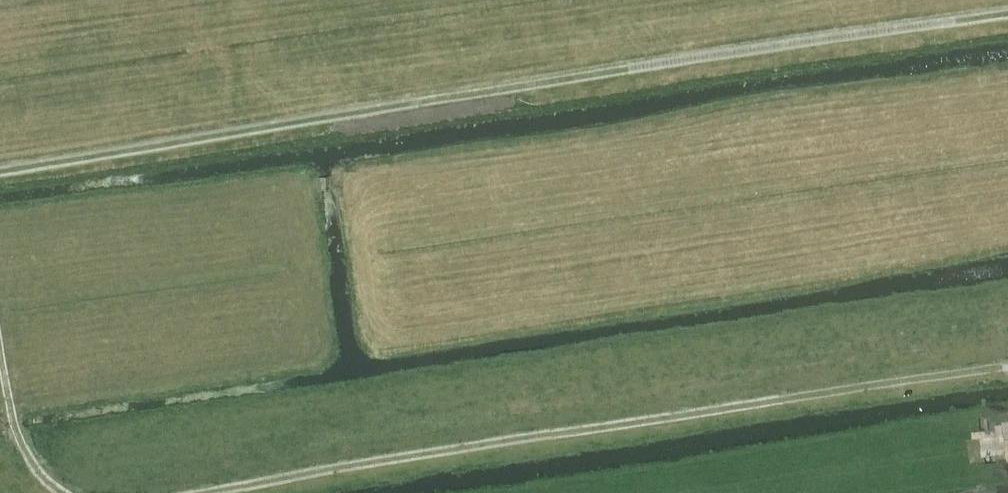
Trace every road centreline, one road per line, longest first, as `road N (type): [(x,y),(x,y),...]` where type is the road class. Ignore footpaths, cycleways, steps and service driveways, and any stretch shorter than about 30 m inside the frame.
road 1 (track): [(0,173),(1007,15)]
road 2 (track): [(199,492),(1007,366)]
road 3 (track): [(0,351),(14,426),(34,467),(63,492)]

